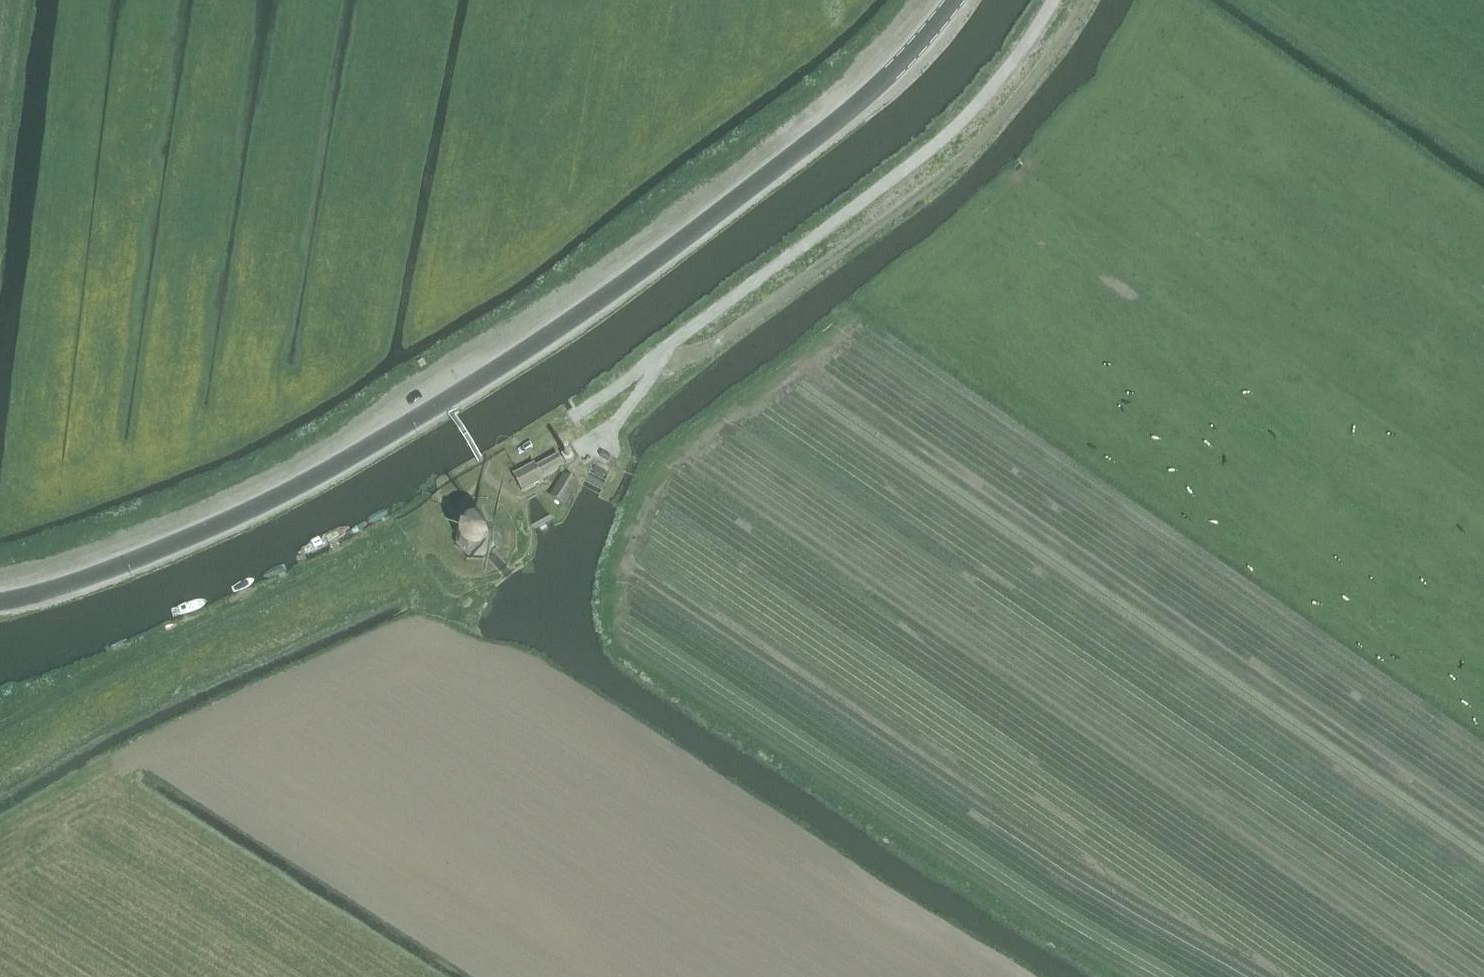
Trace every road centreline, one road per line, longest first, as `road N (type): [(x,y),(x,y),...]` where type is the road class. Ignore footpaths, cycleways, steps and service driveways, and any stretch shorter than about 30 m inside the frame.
road 1 (unclassified): [(0,602),(157,553),(268,505),(446,405),(643,274),(831,130),(958,0)]

